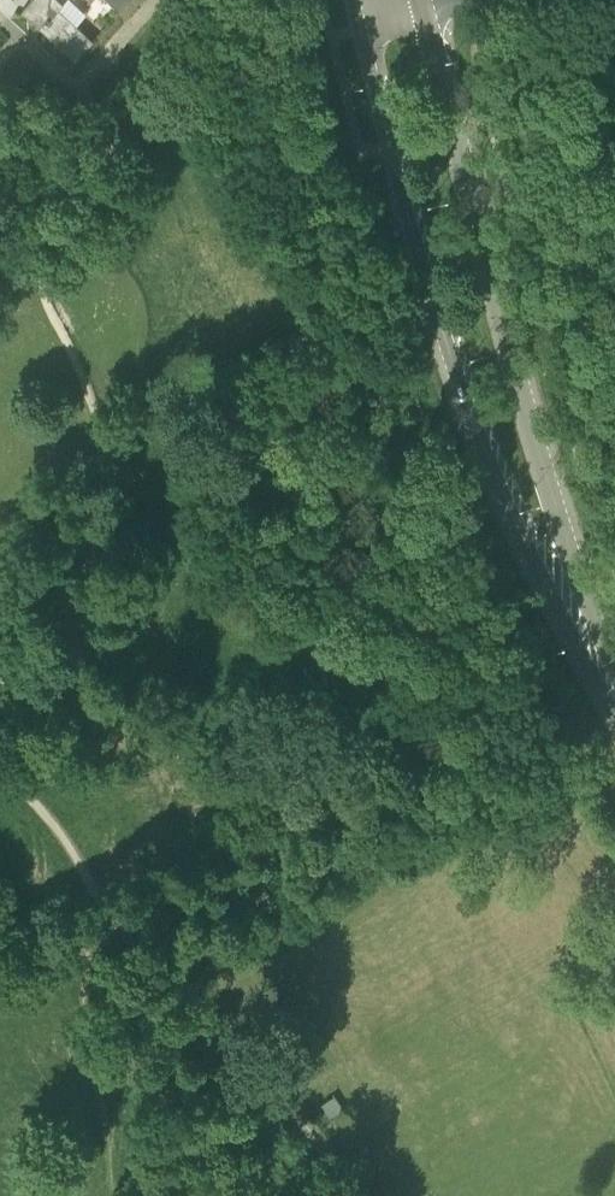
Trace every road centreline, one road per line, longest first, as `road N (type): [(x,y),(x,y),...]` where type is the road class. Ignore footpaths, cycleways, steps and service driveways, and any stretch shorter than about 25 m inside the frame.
road 1 (tertiary): [(355,0),(438,326),(505,503),(556,570)]
road 2 (tertiary): [(556,570),(552,488),(422,0)]
road 3 (tertiary): [(556,570),(614,686)]

